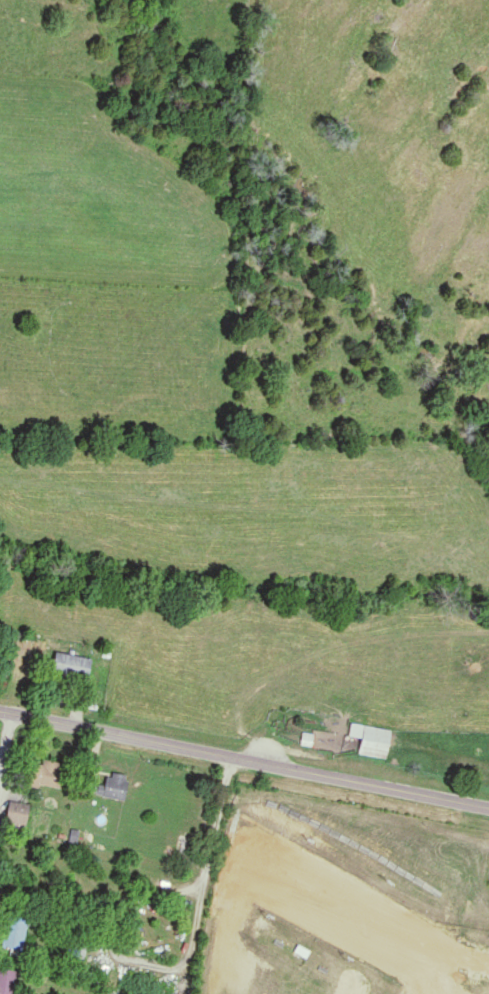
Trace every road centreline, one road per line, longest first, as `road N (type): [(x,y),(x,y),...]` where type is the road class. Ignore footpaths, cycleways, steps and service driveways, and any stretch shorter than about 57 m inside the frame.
road 1 (tertiary): [(488,808),(0,711)]

